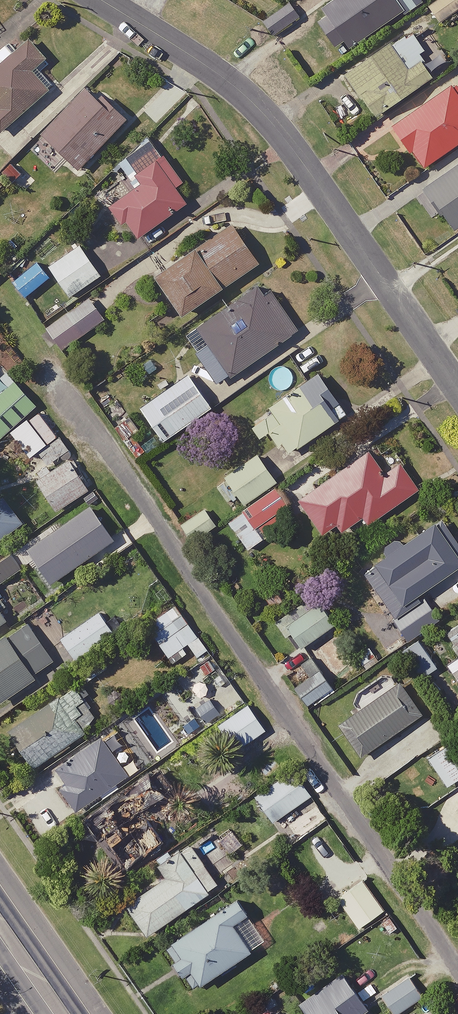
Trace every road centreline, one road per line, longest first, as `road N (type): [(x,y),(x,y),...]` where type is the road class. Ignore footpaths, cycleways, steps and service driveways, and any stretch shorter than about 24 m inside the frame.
road 1 (residential): [(57,393),(457,971)]
road 2 (residential): [(104,0),(245,93),(276,125),(457,389)]

